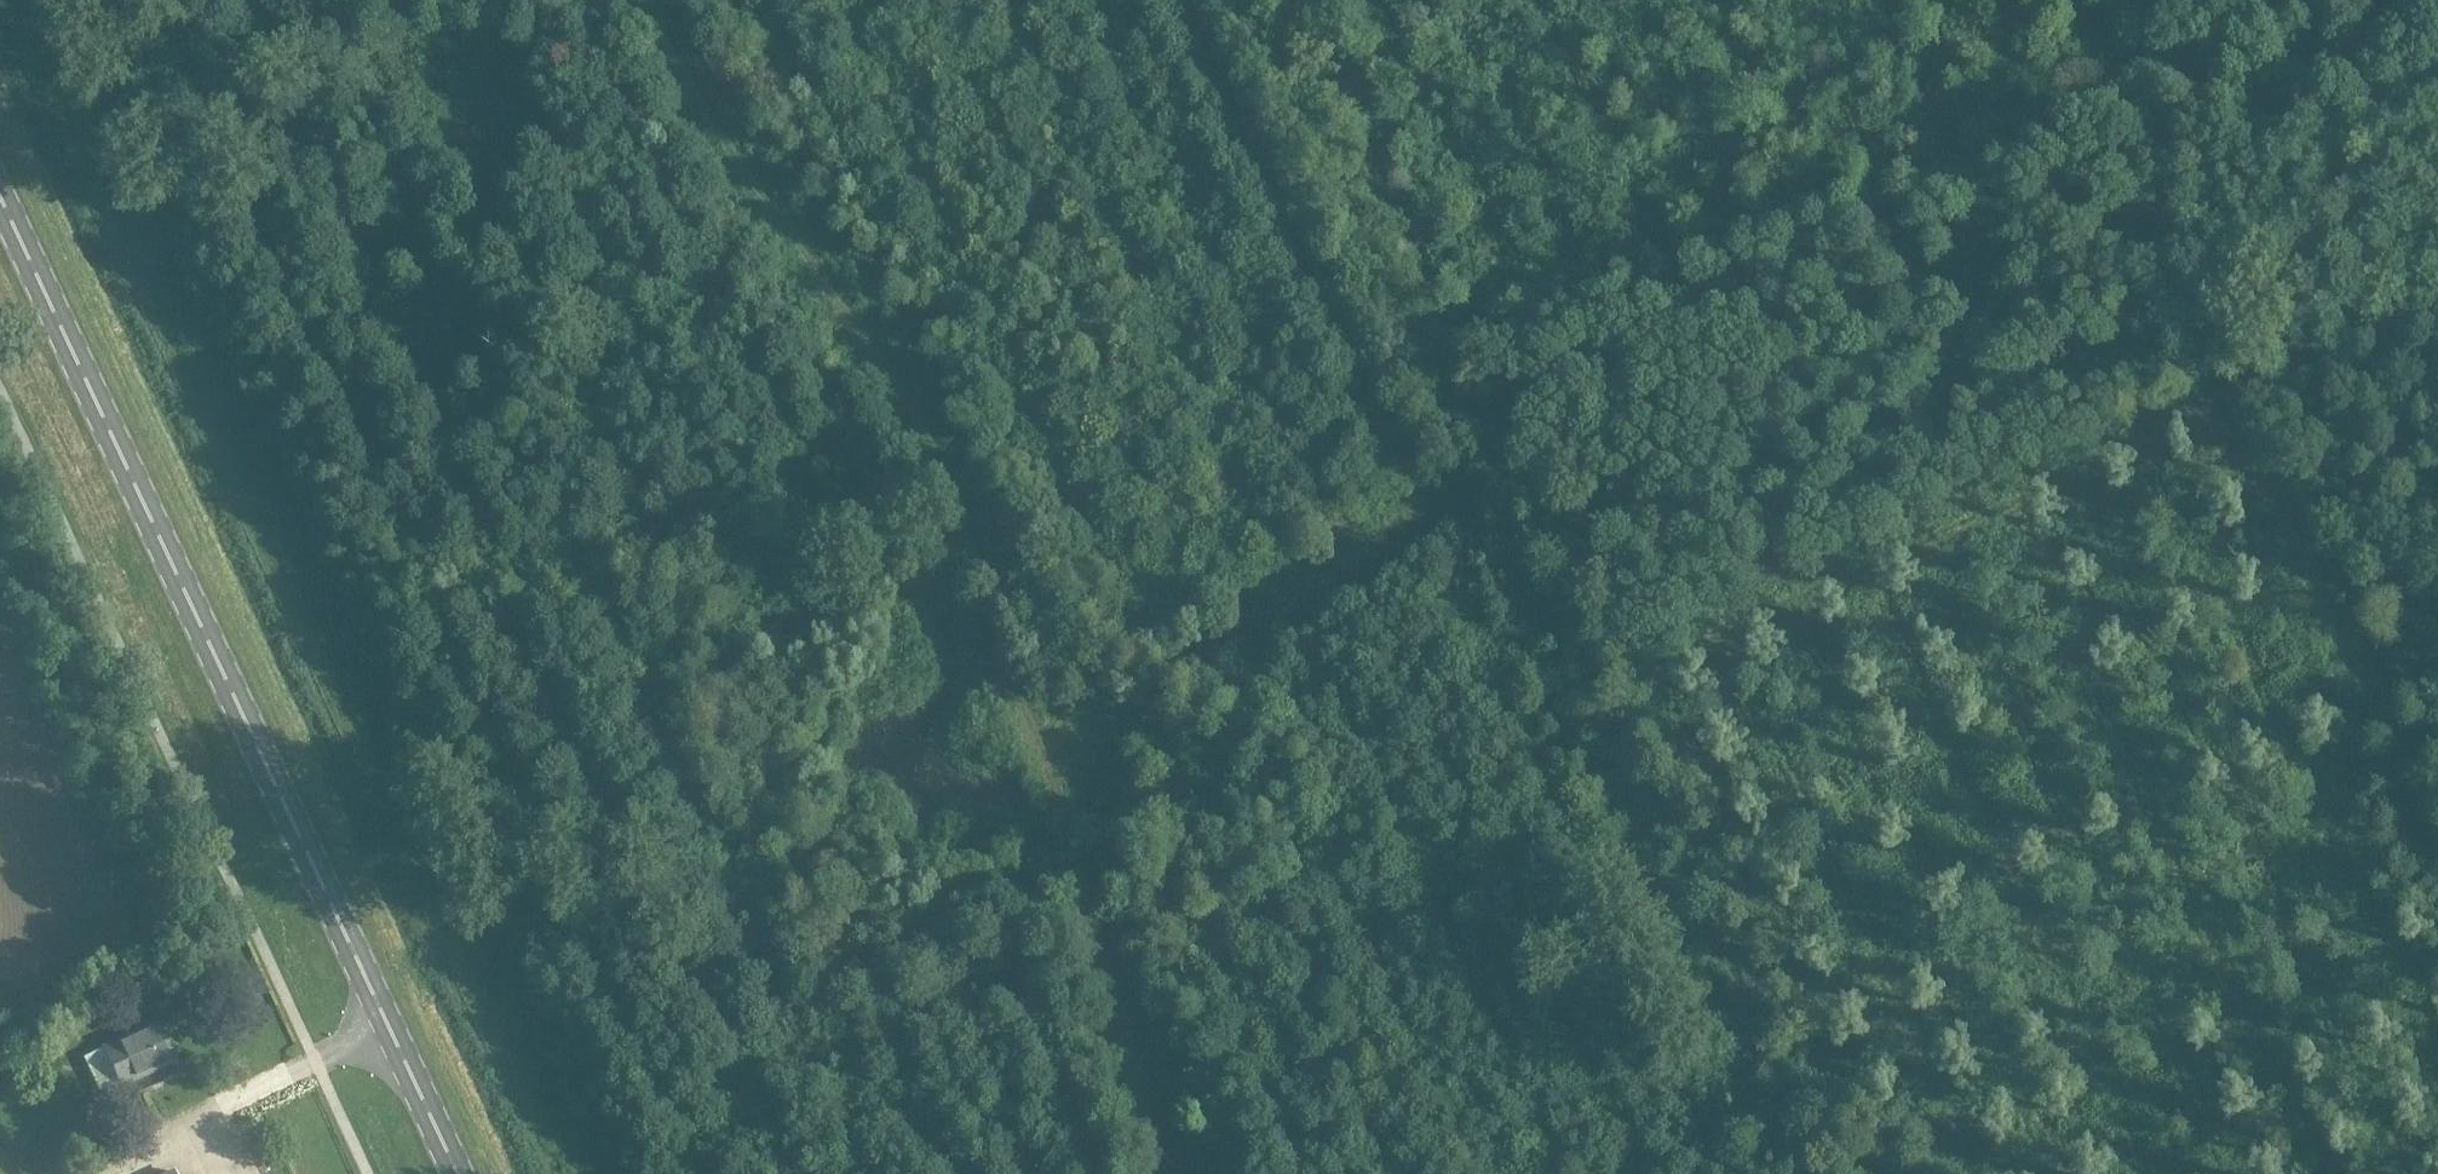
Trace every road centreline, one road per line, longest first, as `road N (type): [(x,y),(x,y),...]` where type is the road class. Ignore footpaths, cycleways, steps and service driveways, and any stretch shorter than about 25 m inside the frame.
road 1 (track): [(1045,754),(1202,657),(1505,447),(1701,359),(1892,294),(2135,162),(2203,115),(2437,4)]
road 2 (track): [(1162,1173),(1045,754),(959,499),(916,408),(758,188),(648,0)]
road 3 (secondary): [(446,1173),(0,218)]
road 4 (track): [(2437,836),(2160,264),(2113,70),(2077,0)]

